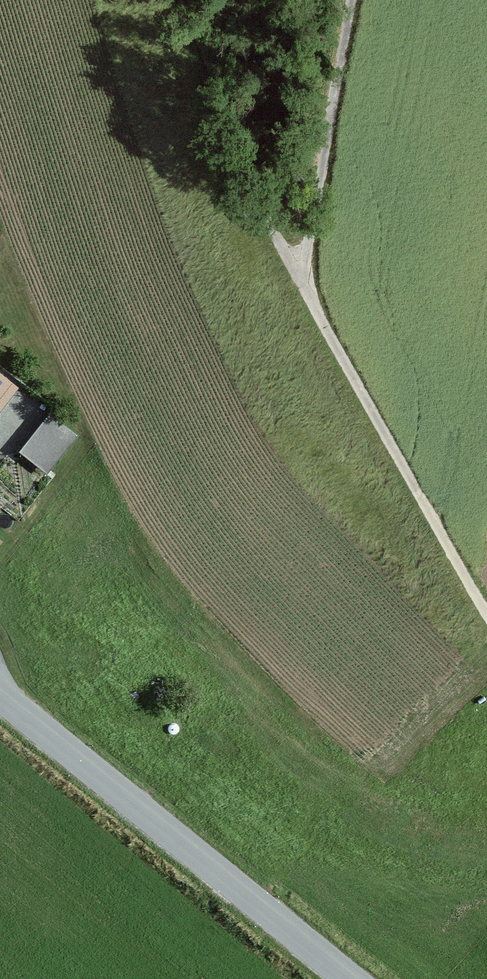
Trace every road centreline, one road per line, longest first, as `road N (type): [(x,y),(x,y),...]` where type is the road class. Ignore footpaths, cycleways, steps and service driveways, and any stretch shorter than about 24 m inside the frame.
road 1 (track): [(486,609),(299,283),(229,125)]
road 2 (tertiary): [(0,700),(349,978)]
road 3 (track): [(299,283),(361,0)]

